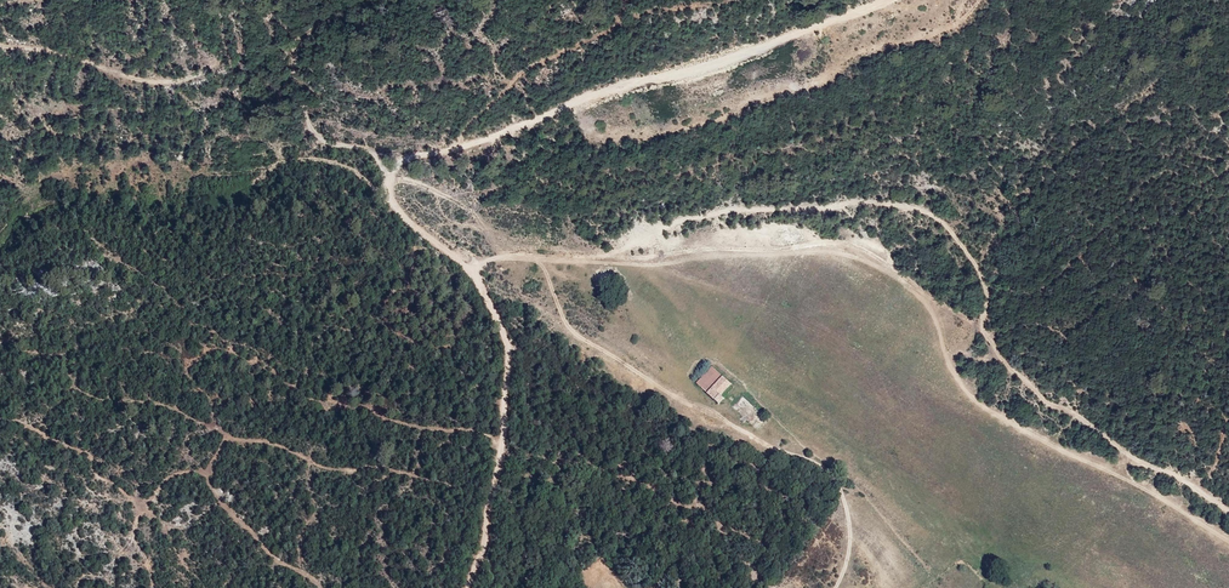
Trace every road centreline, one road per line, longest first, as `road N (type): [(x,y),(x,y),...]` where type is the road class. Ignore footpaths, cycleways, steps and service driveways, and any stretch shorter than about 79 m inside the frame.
road 1 (track): [(464,587),(482,545),(505,441),(510,349),(469,271),(398,213),(386,192),(392,174),(429,151),(599,95),(668,83),(890,0)]
road 2 (track): [(469,271),(527,249),(608,254),(699,217),(904,206),(952,226),(984,287),(981,330),(1042,400),(1228,511)]
road 3 (track): [(392,174),(318,136),(307,122),(308,59),(296,47),(162,80),(0,45)]

